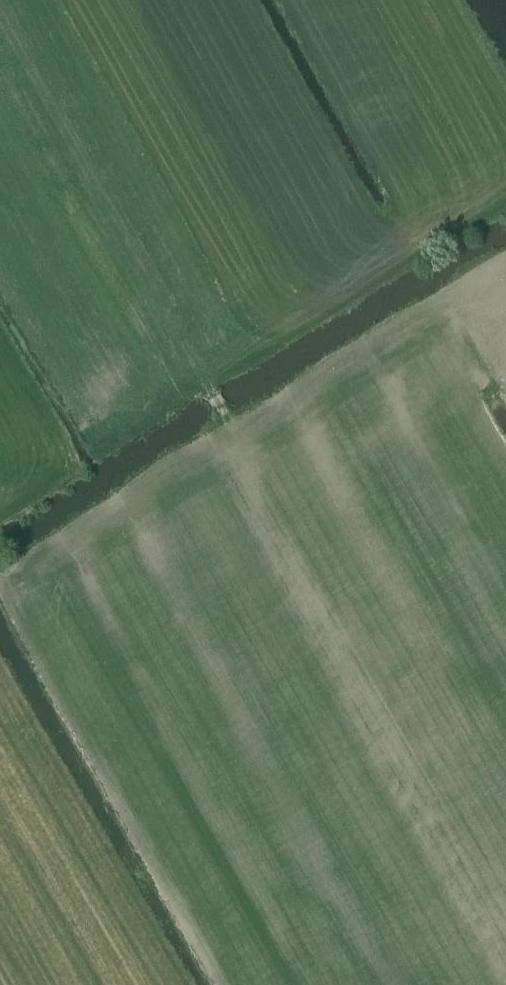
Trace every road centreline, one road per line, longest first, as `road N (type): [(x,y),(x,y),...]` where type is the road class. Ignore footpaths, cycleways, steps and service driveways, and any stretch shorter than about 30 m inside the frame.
road 1 (track): [(0,522),(96,464),(107,443),(207,384),(213,357),(374,264),(238,0)]

